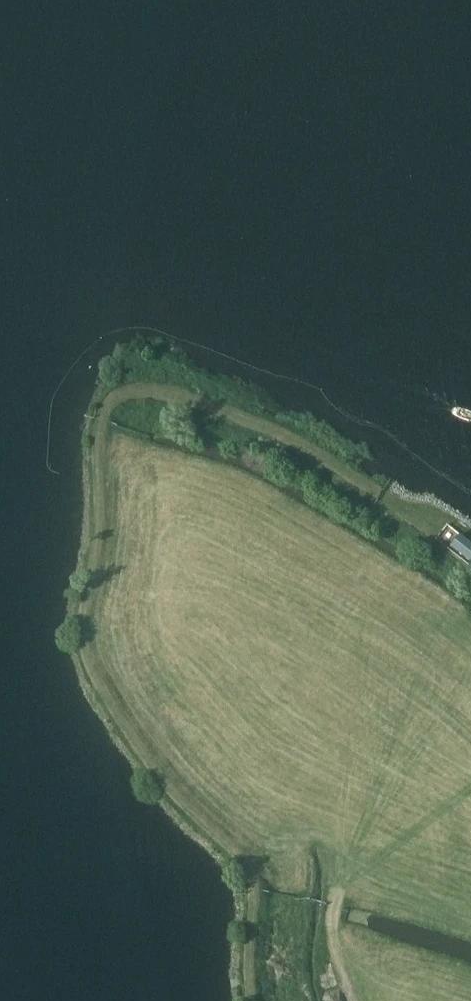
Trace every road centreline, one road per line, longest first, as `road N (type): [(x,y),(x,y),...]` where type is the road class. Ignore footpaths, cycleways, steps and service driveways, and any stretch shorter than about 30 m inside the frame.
road 1 (track): [(351,1000),(330,938),(336,885),(470,807)]

